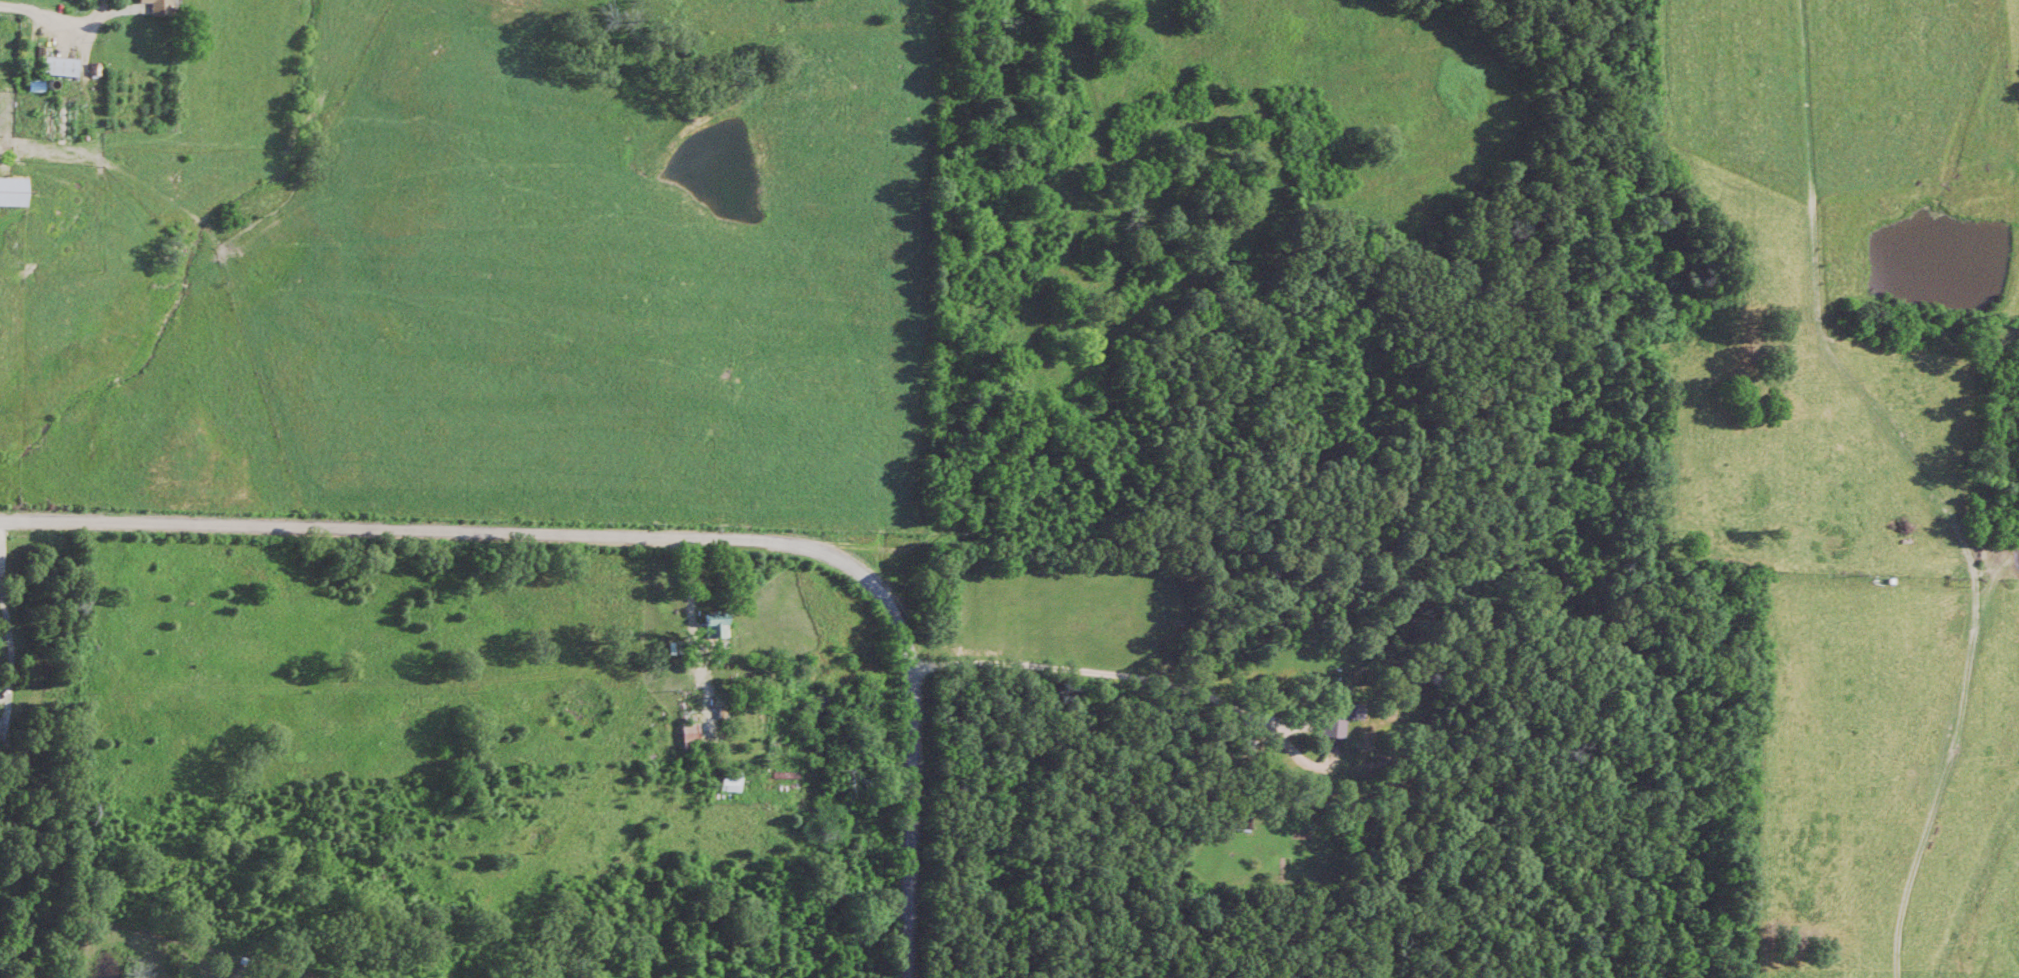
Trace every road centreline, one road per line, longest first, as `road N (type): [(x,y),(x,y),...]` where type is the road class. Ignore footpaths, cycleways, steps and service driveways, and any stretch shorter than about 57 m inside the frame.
road 1 (residential): [(905,977),(909,662),(884,601),(835,556),(756,538),(0,519)]

